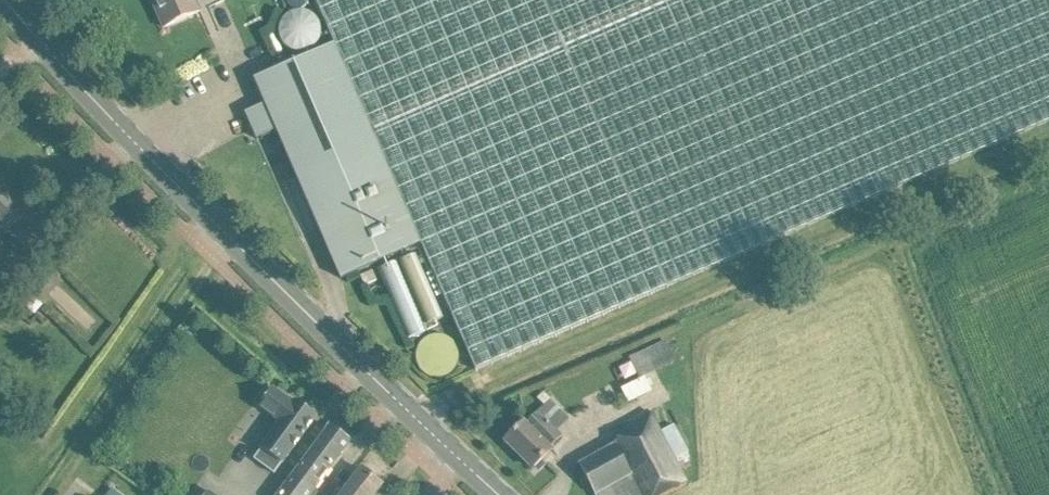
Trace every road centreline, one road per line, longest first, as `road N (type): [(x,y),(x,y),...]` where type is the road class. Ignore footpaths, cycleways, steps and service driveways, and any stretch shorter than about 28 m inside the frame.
road 1 (tertiary): [(510,494),(108,117),(6,0)]

